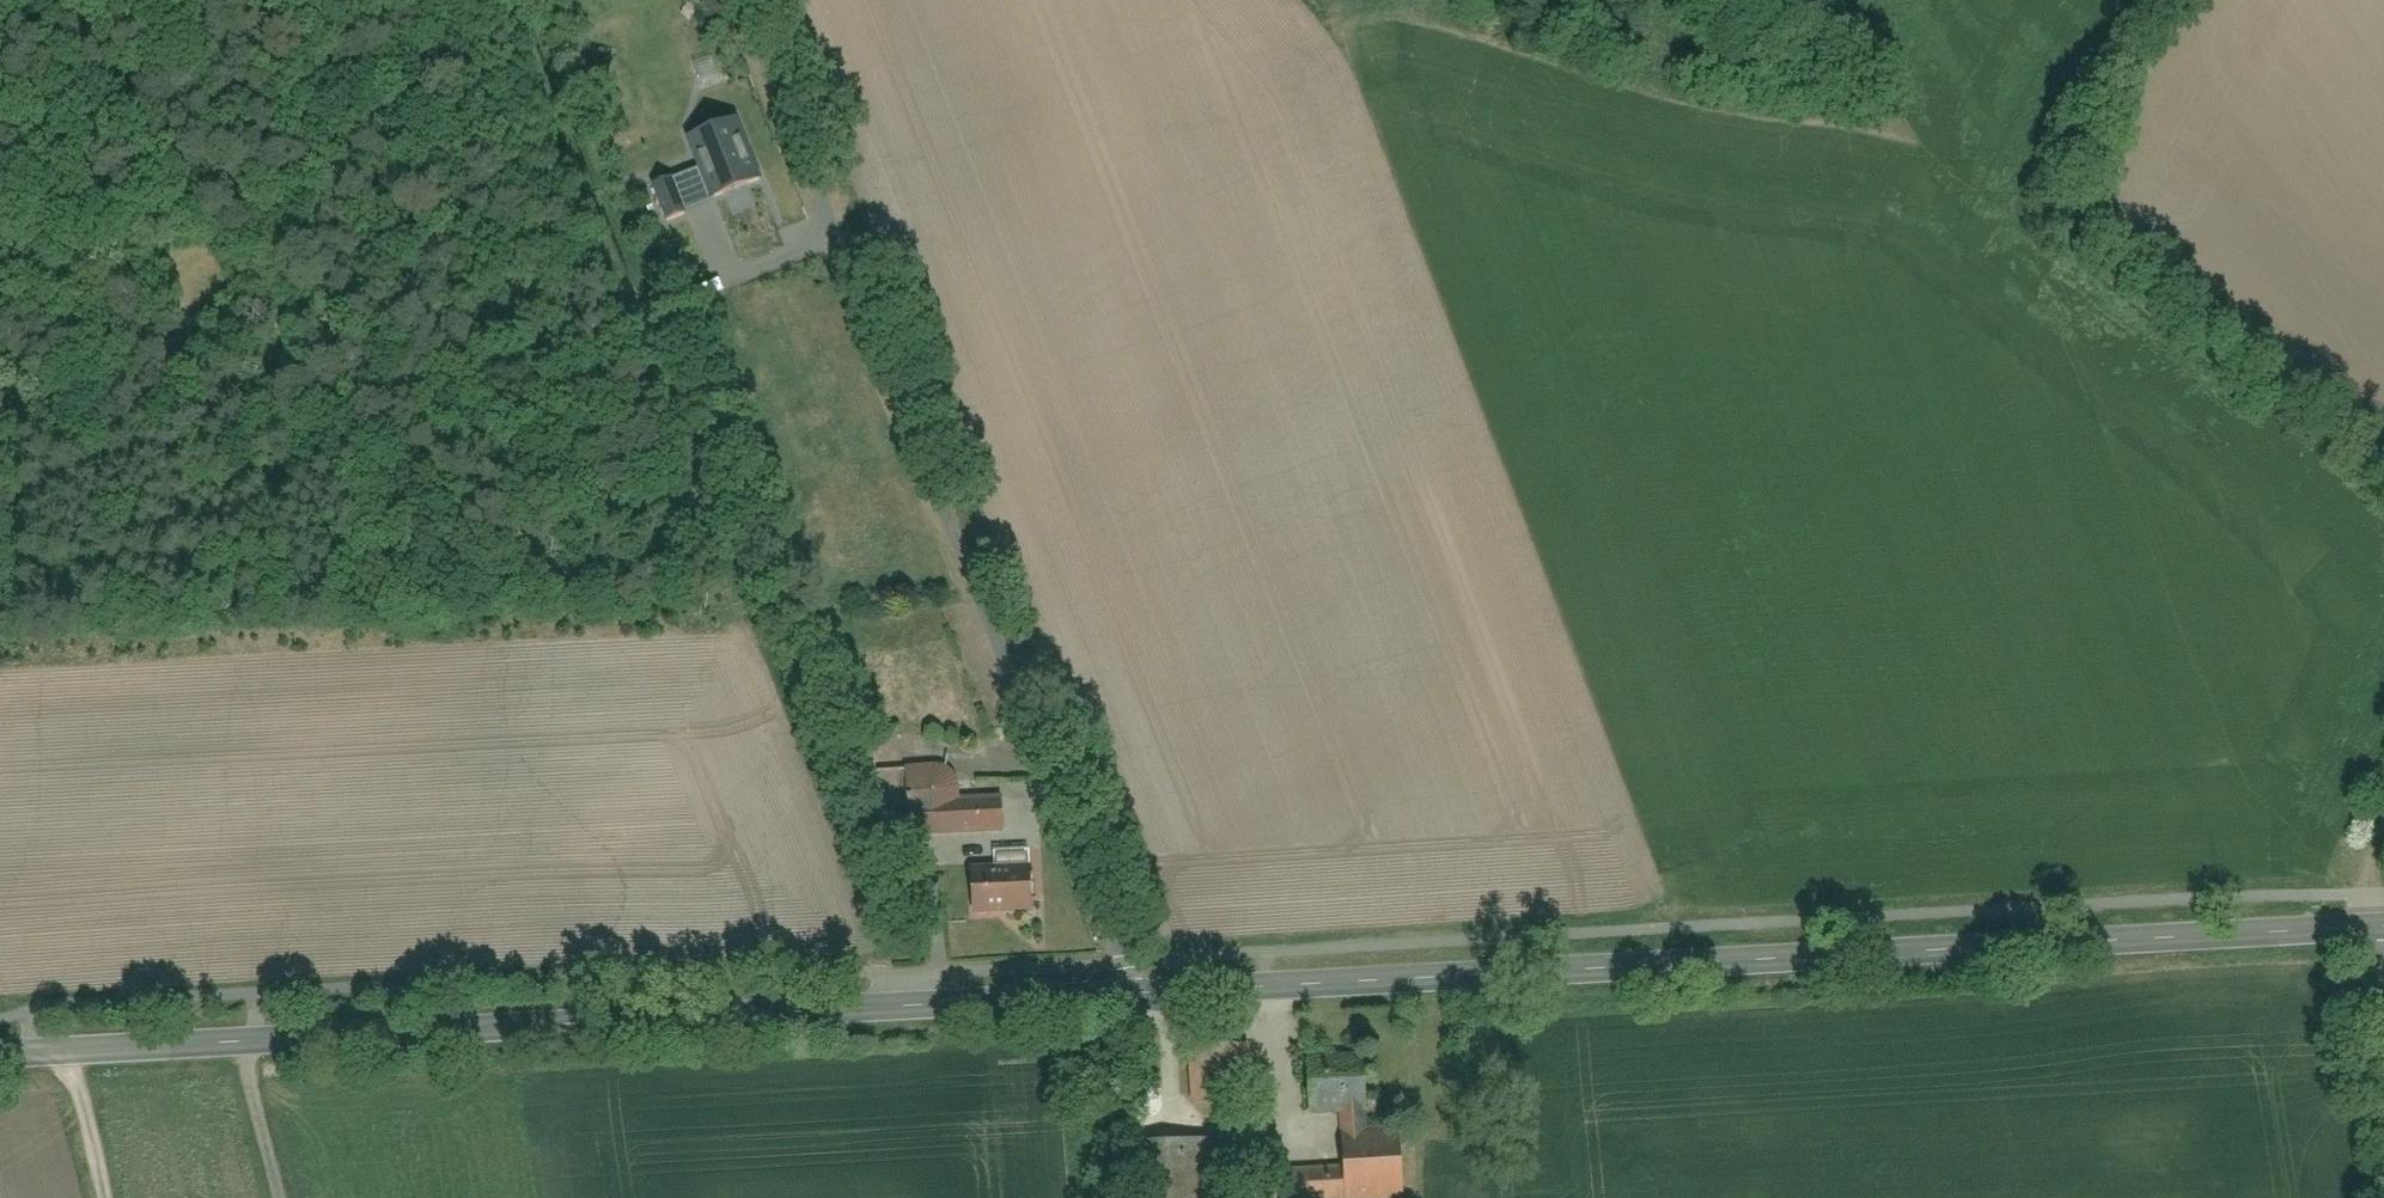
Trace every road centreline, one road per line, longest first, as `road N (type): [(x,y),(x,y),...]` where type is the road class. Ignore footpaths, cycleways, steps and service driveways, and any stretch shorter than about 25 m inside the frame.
road 1 (tertiary): [(1143,993),(2382,927)]
road 2 (tertiary): [(0,1055),(1143,993)]
road 3 (unclassified): [(1143,993),(744,0)]

